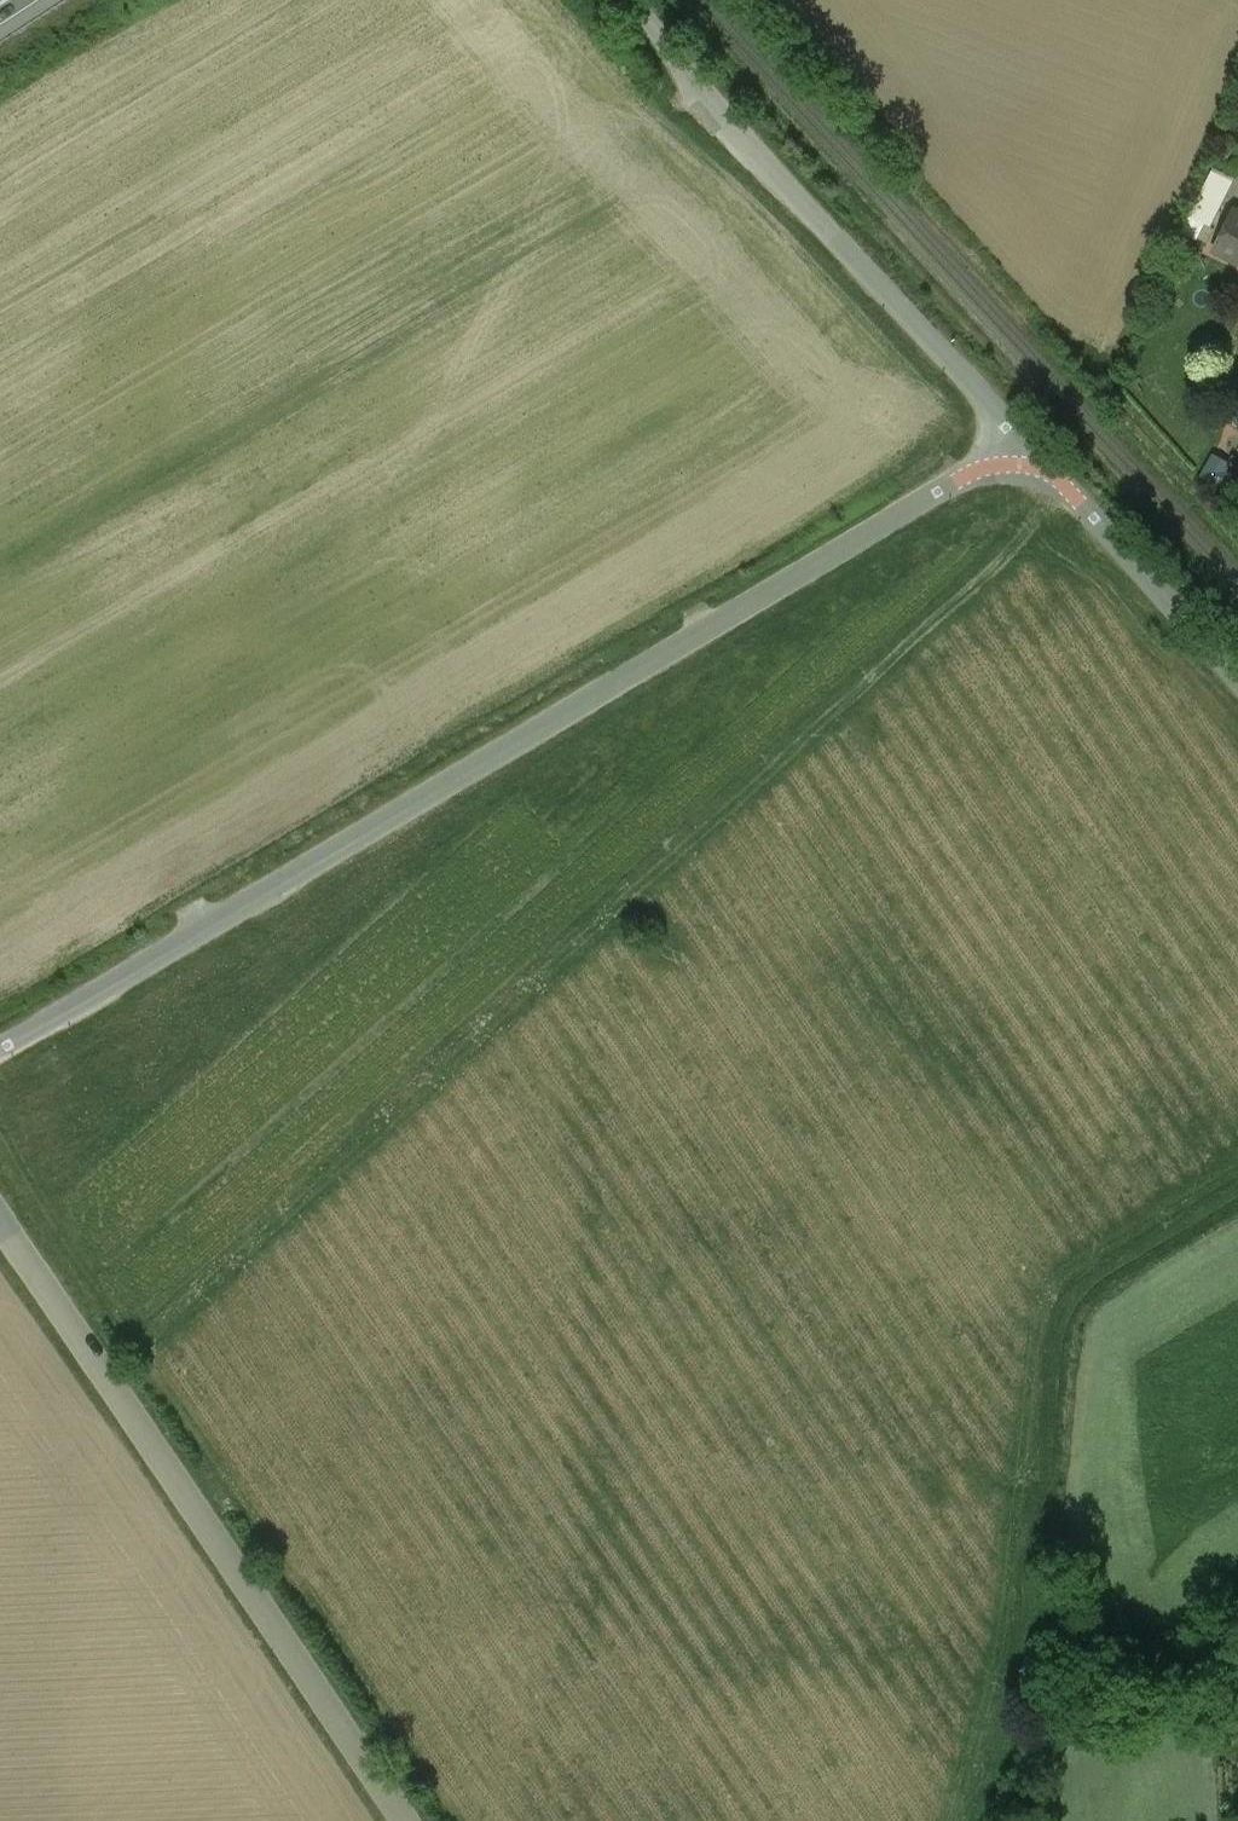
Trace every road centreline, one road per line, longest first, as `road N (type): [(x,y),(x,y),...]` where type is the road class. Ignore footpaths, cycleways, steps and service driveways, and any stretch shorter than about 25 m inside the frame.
road 1 (unclassified): [(0,1049),(1023,443),(1237,690)]
road 2 (unclassified): [(0,1209),(406,1820)]

